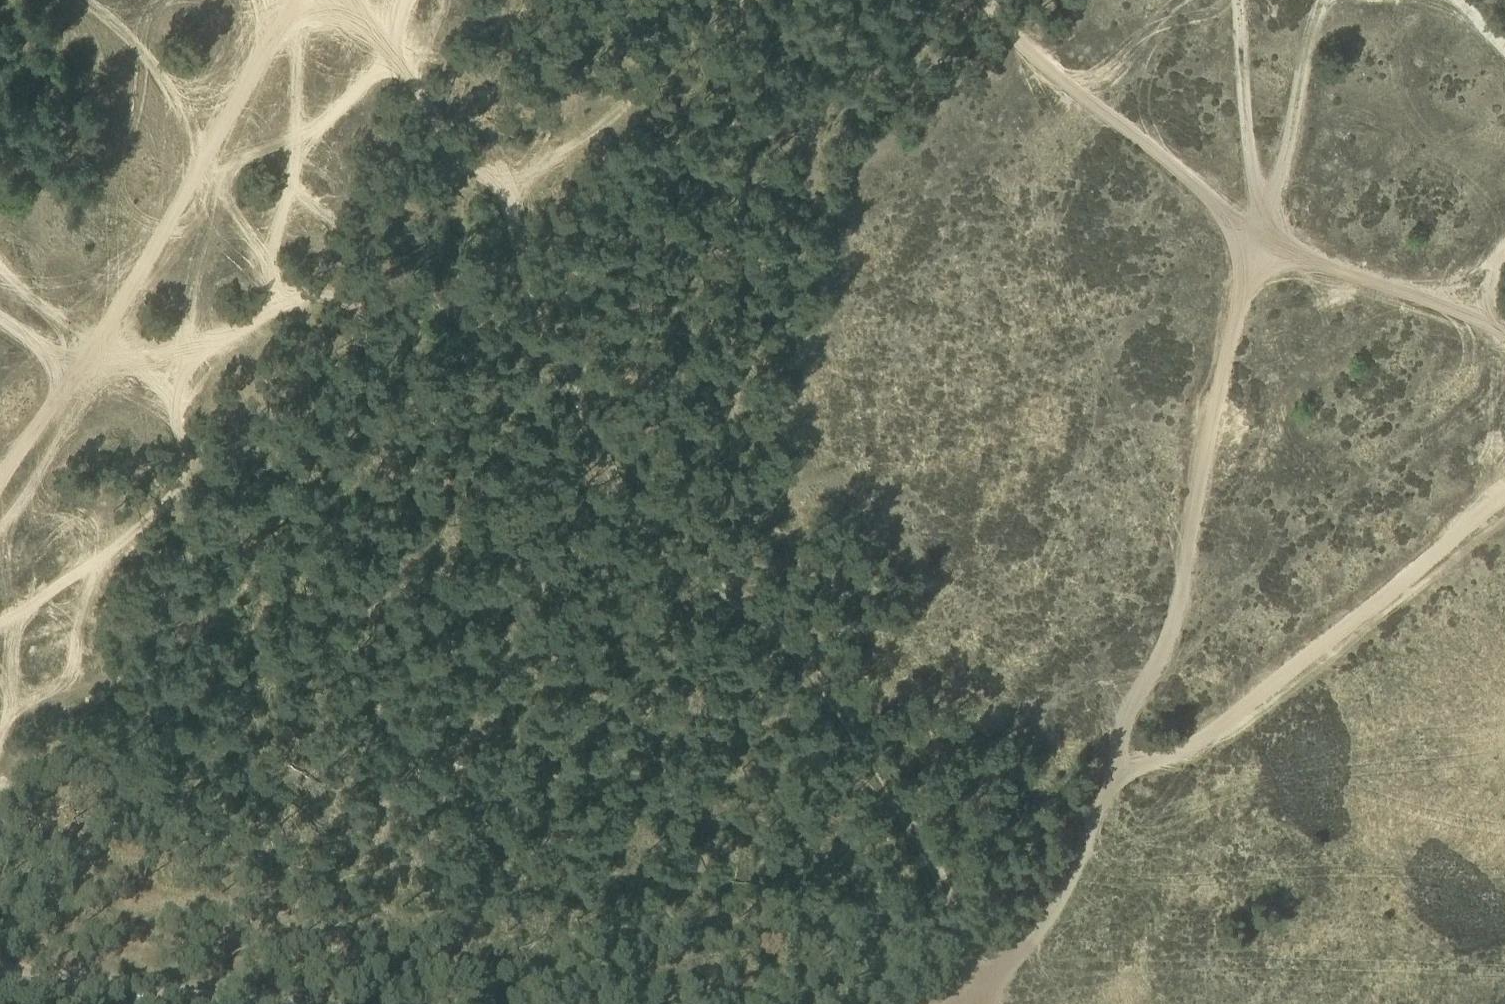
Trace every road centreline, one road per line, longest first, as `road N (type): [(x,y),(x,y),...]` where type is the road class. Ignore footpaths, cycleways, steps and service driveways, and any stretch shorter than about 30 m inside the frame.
road 1 (track): [(0,967),(306,1003)]

